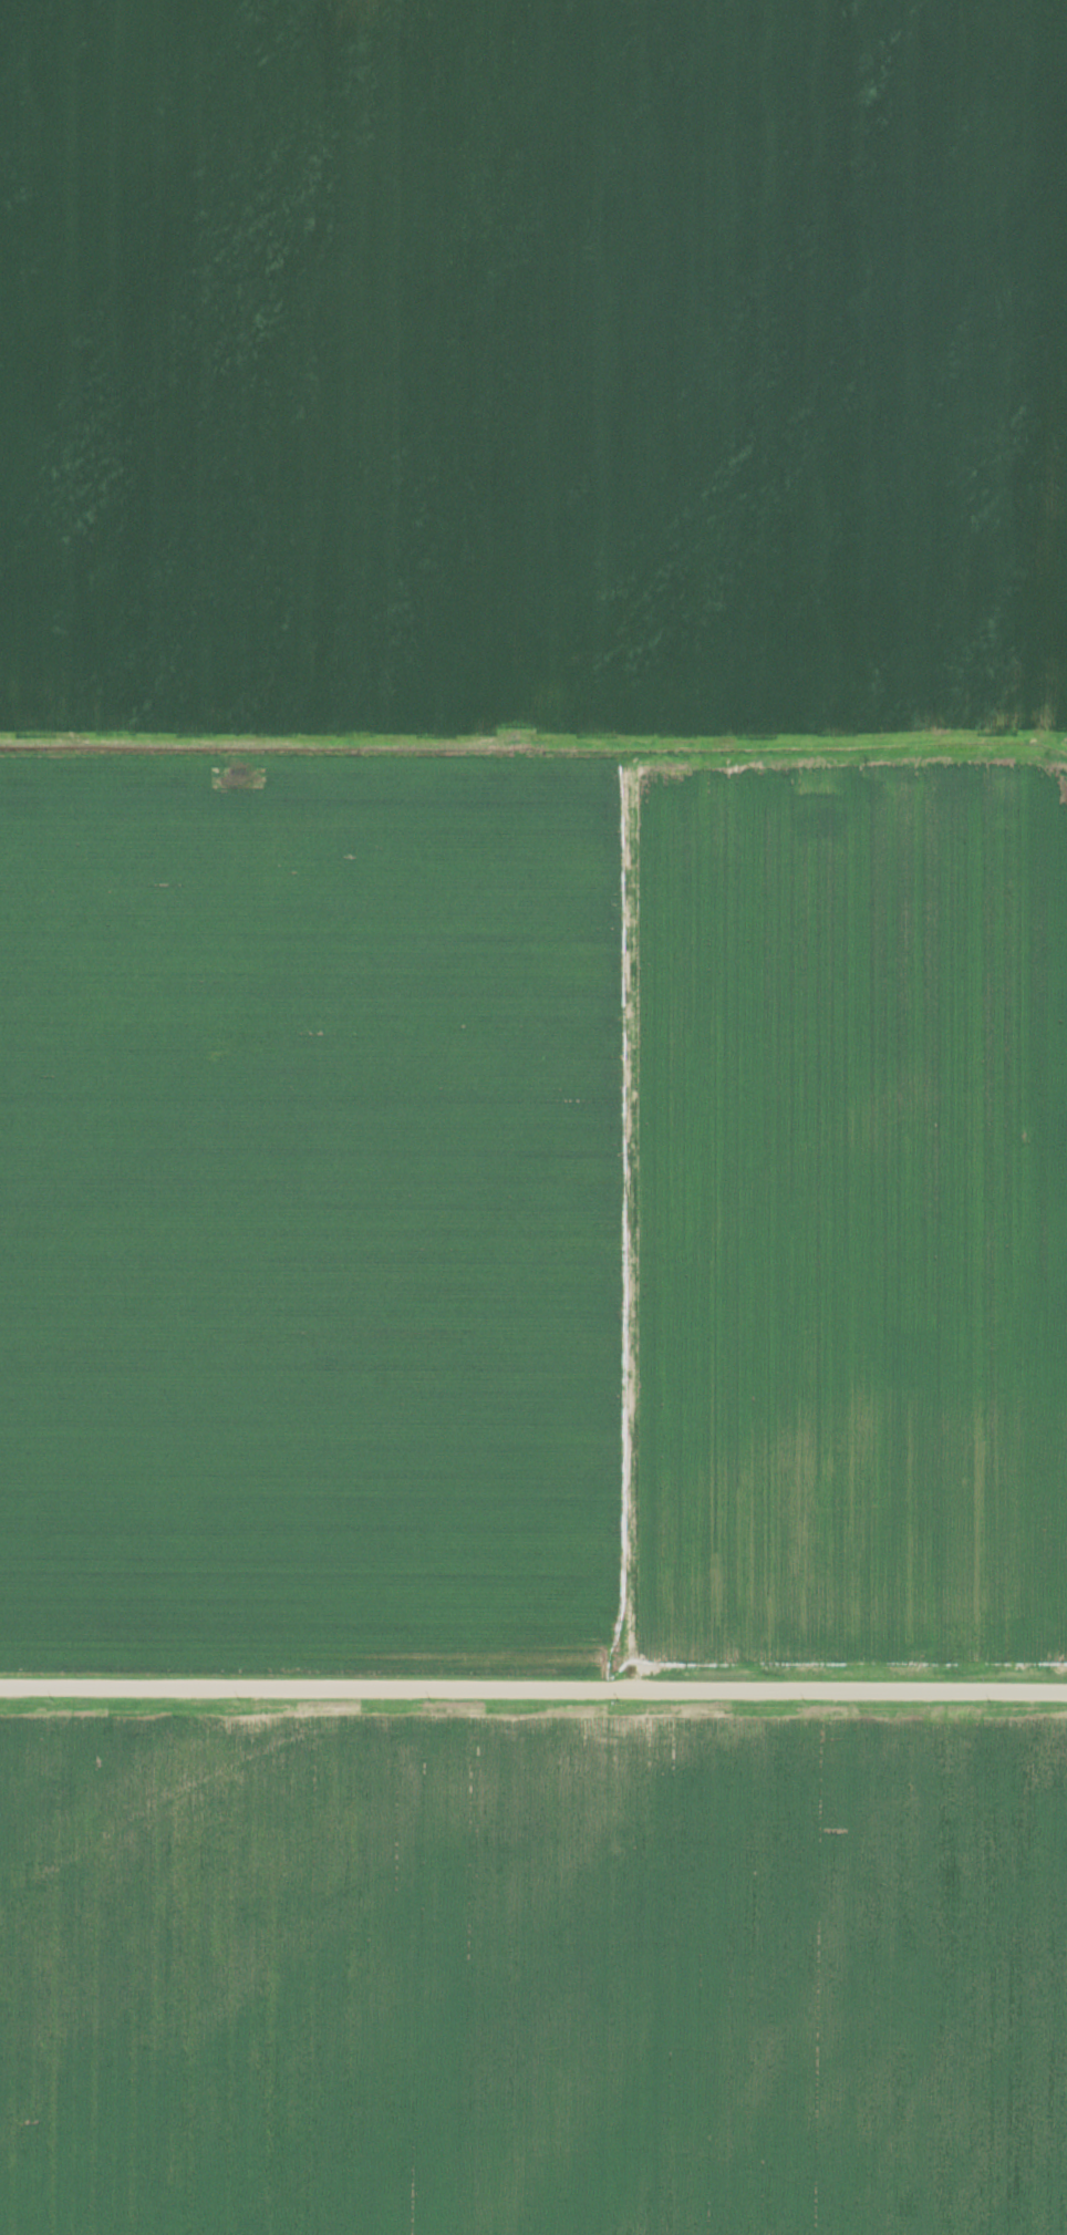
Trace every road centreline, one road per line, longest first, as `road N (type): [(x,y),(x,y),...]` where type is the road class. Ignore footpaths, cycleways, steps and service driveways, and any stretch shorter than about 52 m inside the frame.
road 1 (residential): [(1066,1691),(0,1690)]
road 2 (residential): [(628,1693),(624,769)]

